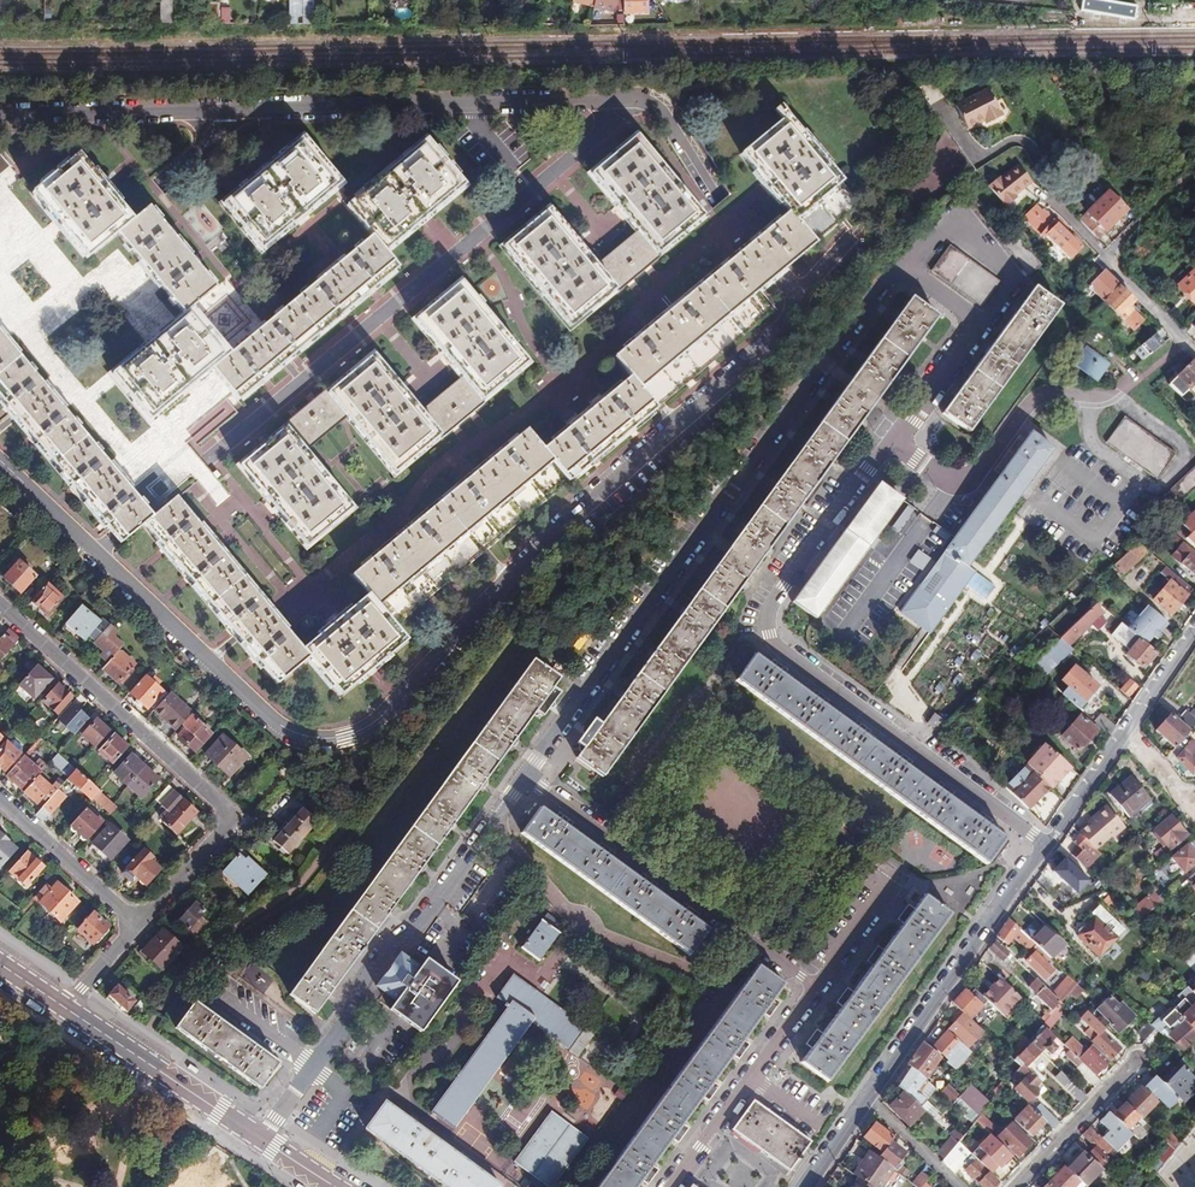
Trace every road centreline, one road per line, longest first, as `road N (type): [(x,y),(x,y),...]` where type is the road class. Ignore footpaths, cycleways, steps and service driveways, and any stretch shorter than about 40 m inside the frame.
road 1 (residential): [(0,461),(263,713),(296,732),(345,740),(371,728),(556,531),(784,329),(800,294),(853,235)]
road 2 (residential): [(719,202),(662,115),(637,101),(0,115)]
road 3 (residential): [(979,324),(772,602),(766,621),(774,644),(1046,844)]
road 4 (residential): [(524,780),(881,279),(910,276),(979,324)]
road 5 (residential): [(140,924),(234,818),(0,613)]
road 6 (residential): [(1046,844),(807,1186)]
road 7 (motorway): [(1100,0),(1194,367)]
road 8 (residential): [(814,990),(524,780)]
road 9 (residential): [(314,1060),(392,946),(420,927),(524,780)]
road 10 (motorway): [(1194,262),(1124,0)]
road 11 (residential): [(1194,351),(1104,260),(1194,174)]
road 12 (residential): [(668,1186),(814,990)]
road 13 (secondary): [(65,1009),(260,1139)]
road 14 (residential): [(0,807),(140,924)]
road 15 (residential): [(1011,1186),(1124,1068)]
road 16 (residential): [(1046,844),(1123,730)]
road 17 (residential): [(814,990),(890,887)]
road 18 (residential): [(211,988),(314,1060)]
road 19 (residential): [(1123,730),(1194,628)]

